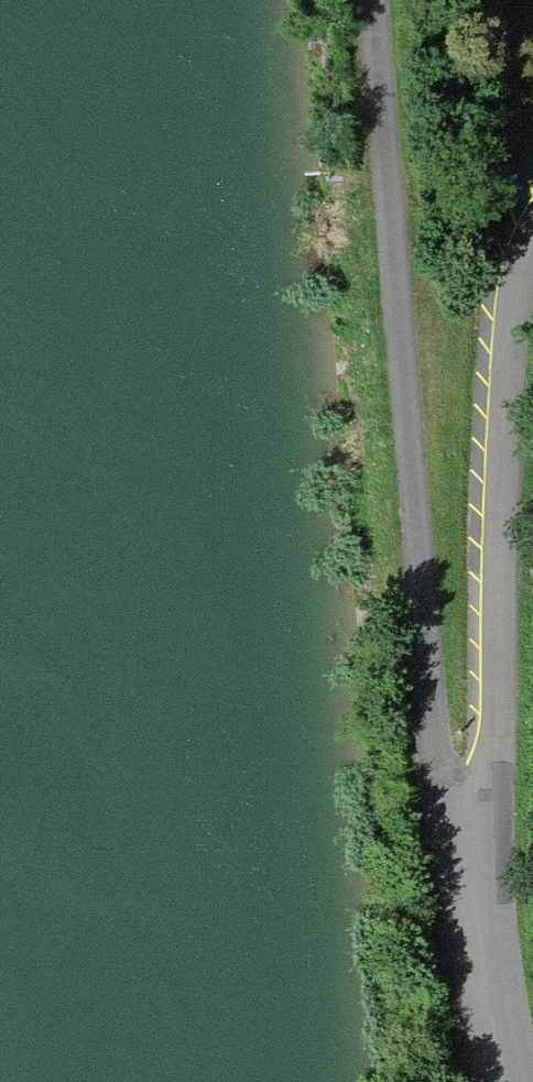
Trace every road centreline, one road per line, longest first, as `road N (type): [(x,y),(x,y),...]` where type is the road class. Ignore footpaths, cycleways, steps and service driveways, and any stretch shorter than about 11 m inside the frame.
road 1 (track): [(372,0),(432,751),(477,858)]
road 2 (residential): [(532,228),(518,250),(499,376),(490,770),(477,858),(484,958),(514,1081)]

